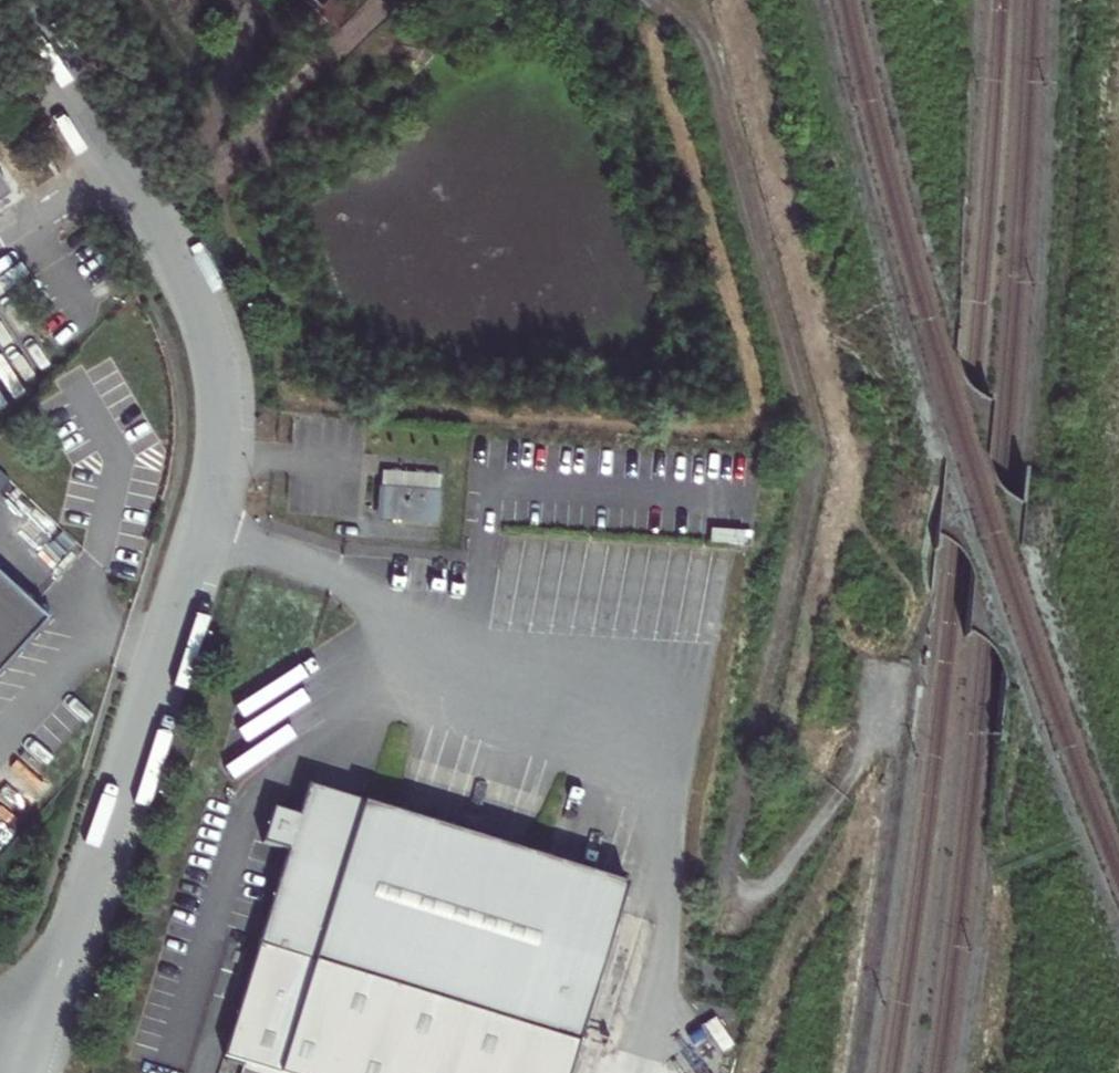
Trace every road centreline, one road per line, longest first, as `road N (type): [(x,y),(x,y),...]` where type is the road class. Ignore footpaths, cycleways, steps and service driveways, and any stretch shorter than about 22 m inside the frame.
road 1 (unclassified): [(22,1072),(196,530),(213,464),(218,385),(181,271),(6,0)]

